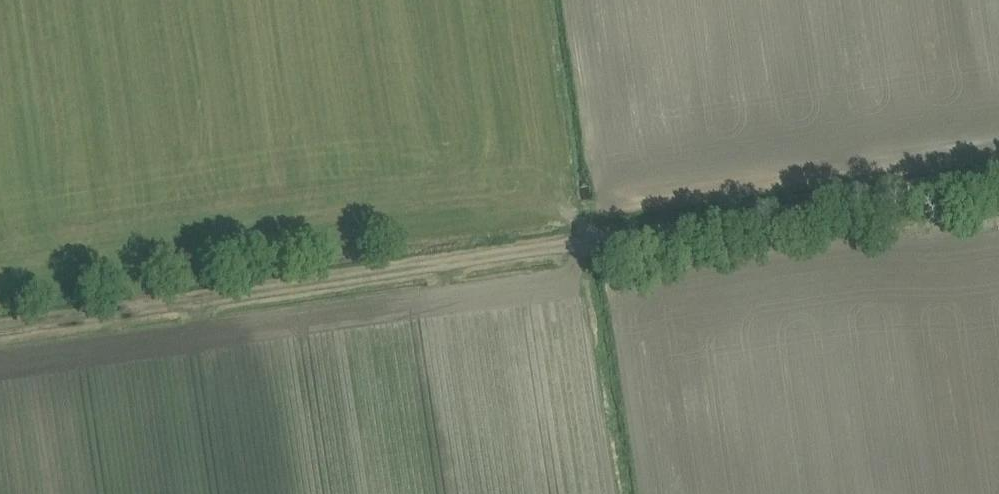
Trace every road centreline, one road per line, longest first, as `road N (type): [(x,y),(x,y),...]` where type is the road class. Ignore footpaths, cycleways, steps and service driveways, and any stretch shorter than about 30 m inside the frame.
road 1 (track): [(0,325),(612,239),(998,175)]
road 2 (track): [(0,298),(998,148)]

